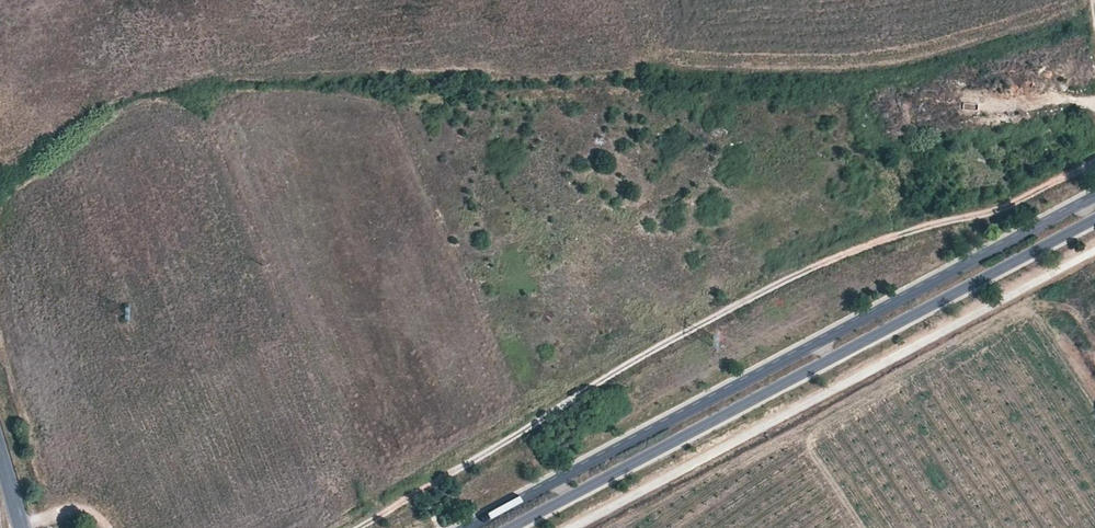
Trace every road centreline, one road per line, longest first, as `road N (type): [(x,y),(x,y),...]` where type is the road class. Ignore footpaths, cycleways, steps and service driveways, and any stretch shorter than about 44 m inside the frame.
road 1 (track): [(361,527),(665,345),(820,264),(986,214),(1094,163)]
road 2 (primary): [(1094,196),(467,527)]
road 3 (primary): [(511,527),(1094,219)]

